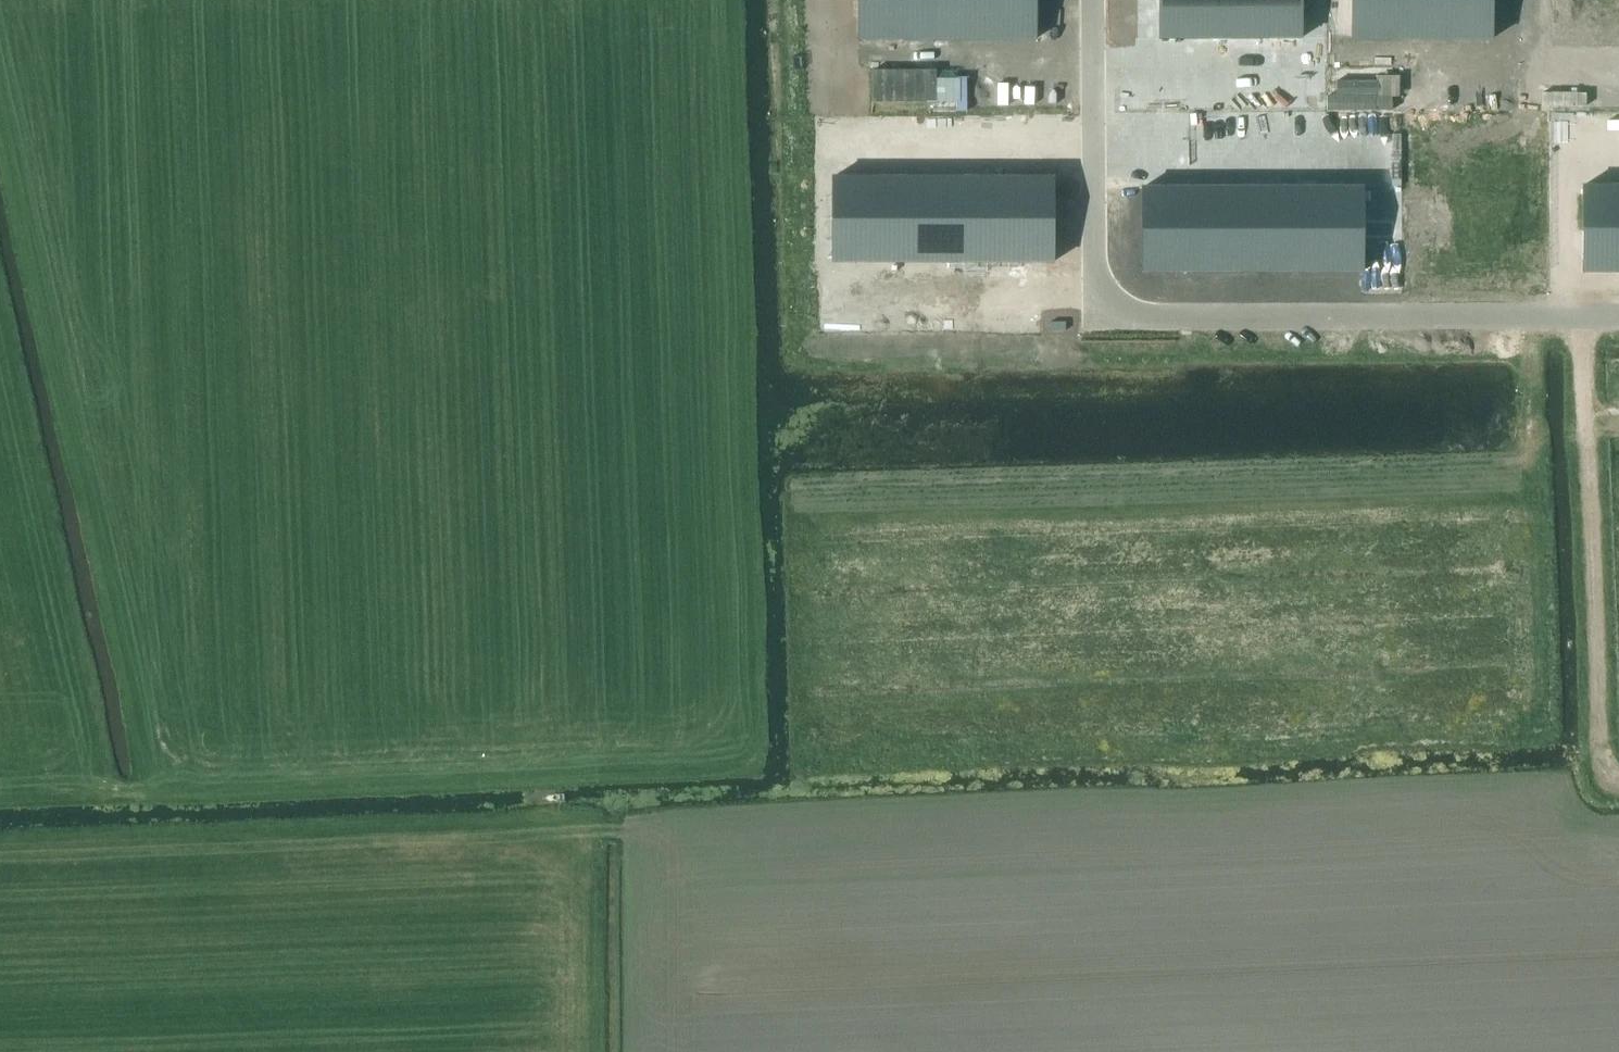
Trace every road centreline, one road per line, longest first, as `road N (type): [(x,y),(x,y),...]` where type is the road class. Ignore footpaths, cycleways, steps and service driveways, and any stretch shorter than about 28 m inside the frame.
road 1 (residential): [(1095,0),(1098,289),(1119,316),(1618,321)]

